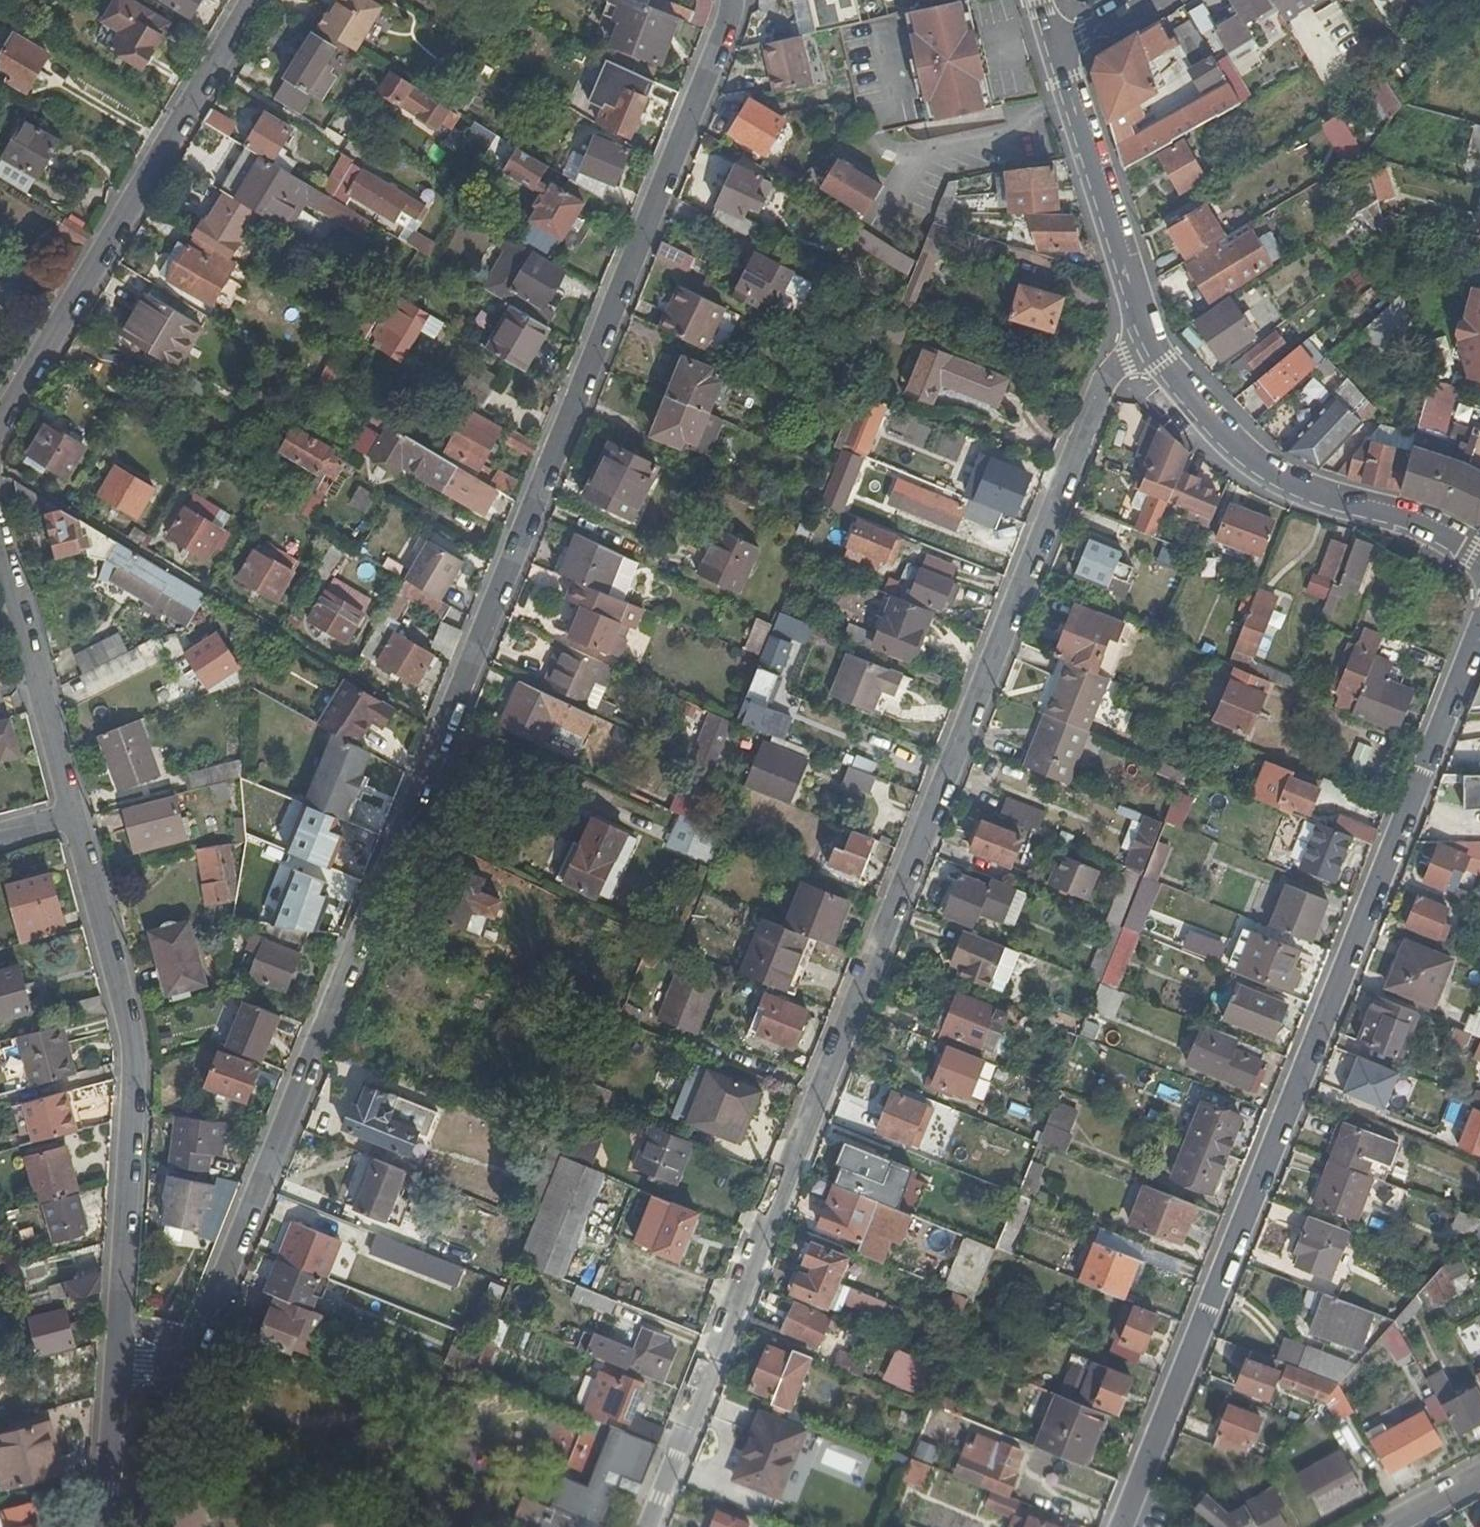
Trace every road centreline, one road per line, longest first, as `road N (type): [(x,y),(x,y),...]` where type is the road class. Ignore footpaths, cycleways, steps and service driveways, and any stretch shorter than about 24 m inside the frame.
road 1 (residential): [(730,0),(448,729),(192,1344),(145,1365),(120,1355)]
road 2 (residential): [(1146,326),(1110,370),(650,1526)]
road 3 (residential): [(1479,629),(1122,1526)]
road 4 (residential): [(120,1355),(136,1026),(76,815)]
road 5 (residential): [(0,426),(254,0)]
road 6 (tertiary): [(1146,326),(1177,390),(1233,449),(1296,488),(1417,525),(1479,561)]
road 7 (tertiary): [(1060,44),(1146,326)]
road 8 (residential): [(76,815),(0,536)]
road 9 (residential): [(120,1355),(109,1526)]

